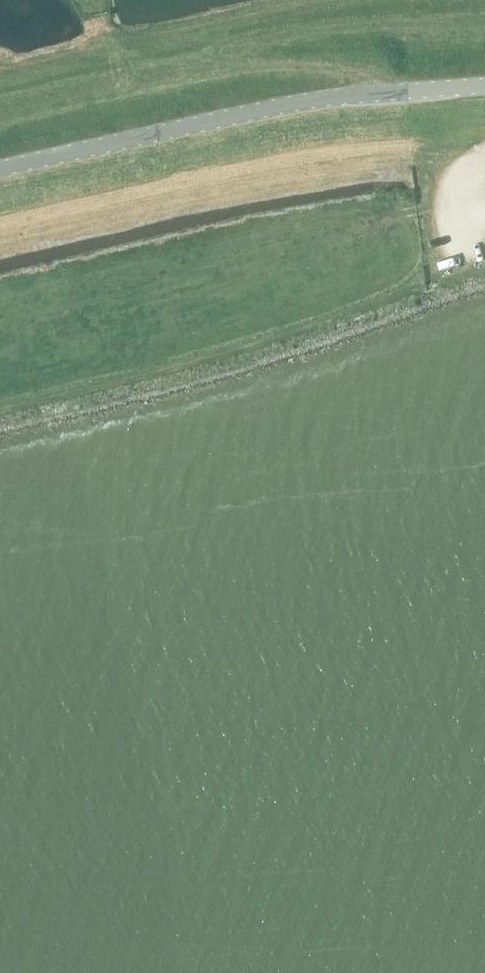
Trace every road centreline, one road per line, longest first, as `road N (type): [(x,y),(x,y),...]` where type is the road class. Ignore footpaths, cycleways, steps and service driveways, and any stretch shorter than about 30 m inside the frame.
road 1 (tertiary): [(0,169),(275,106),(484,86)]
road 2 (track): [(95,0),(109,85),(230,70),(342,69),(370,72),(382,93)]

